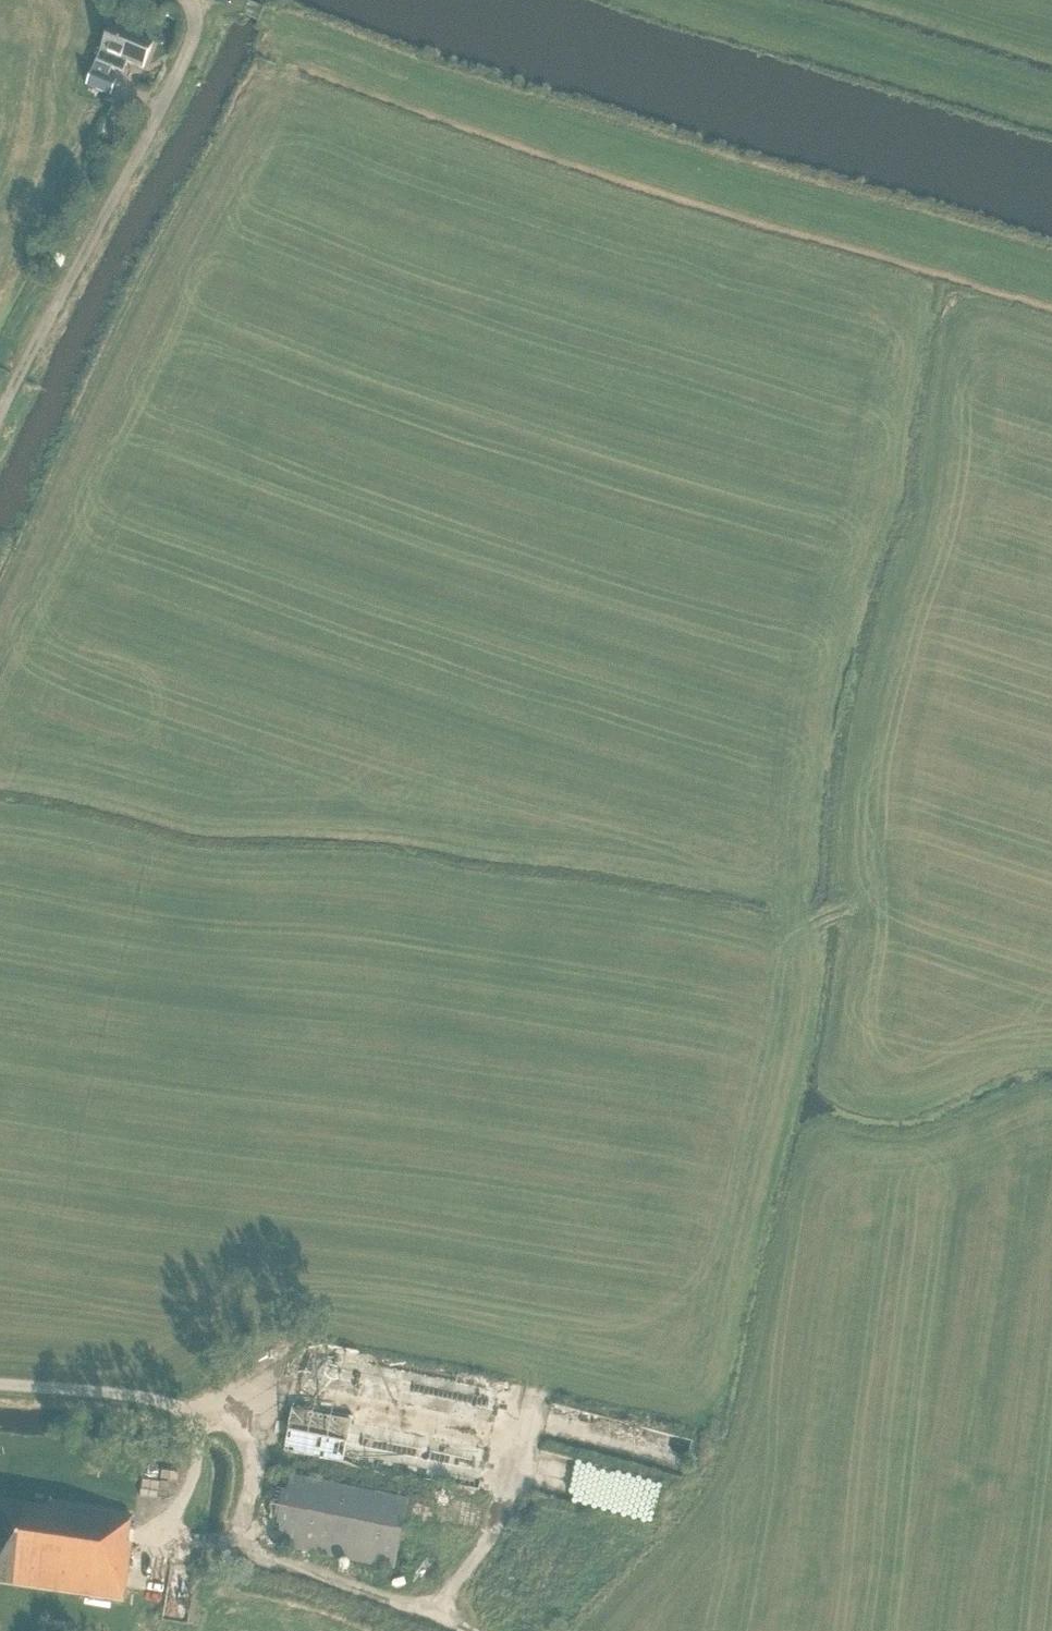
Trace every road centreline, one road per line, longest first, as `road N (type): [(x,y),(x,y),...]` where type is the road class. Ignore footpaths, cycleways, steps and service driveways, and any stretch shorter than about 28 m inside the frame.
road 1 (unclassified): [(190,3),(193,31),(0,414)]
road 2 (unclassified): [(205,1413),(0,1387)]

